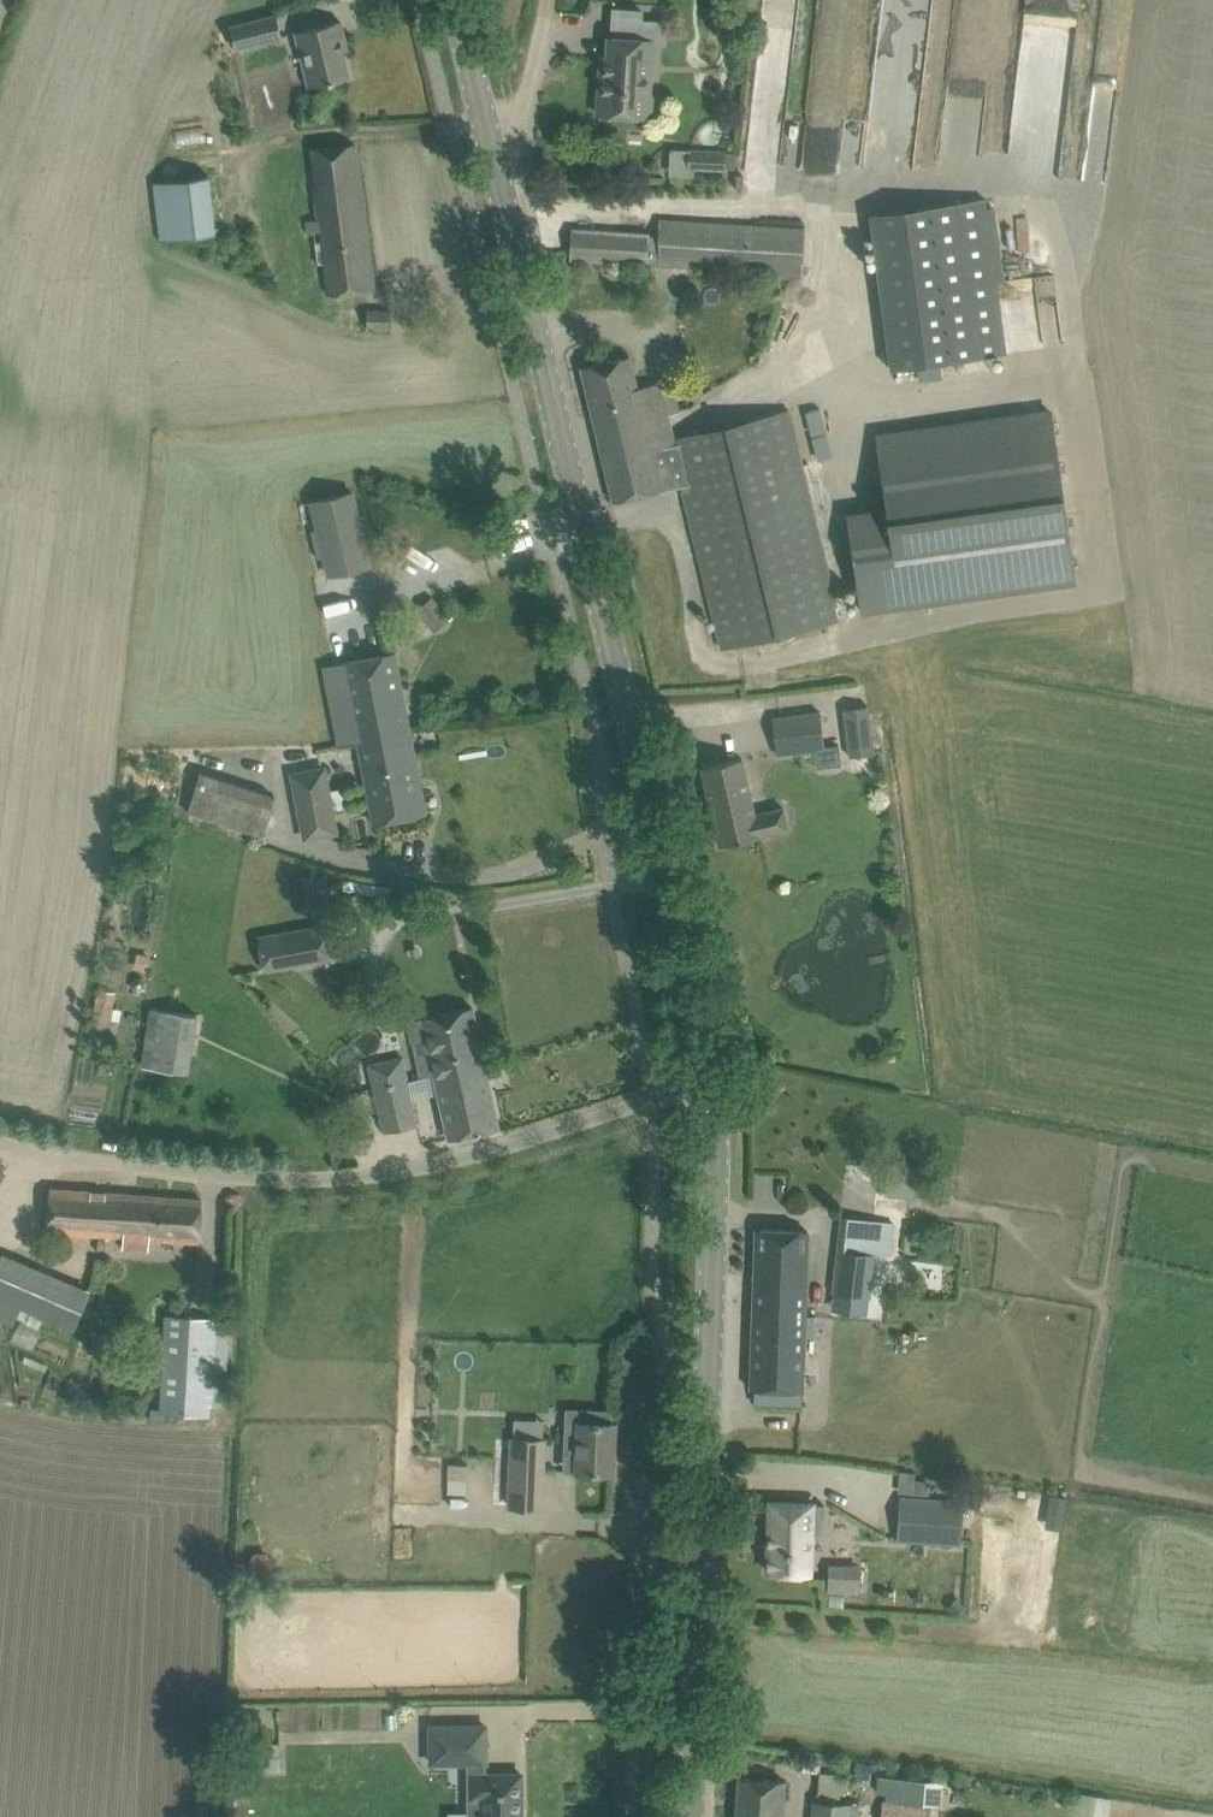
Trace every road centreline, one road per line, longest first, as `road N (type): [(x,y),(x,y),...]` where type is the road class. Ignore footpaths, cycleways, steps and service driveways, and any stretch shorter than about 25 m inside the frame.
road 1 (tertiary): [(711,1083),(696,987),(456,0)]
road 2 (tertiary): [(692,1816),(712,1361),(711,1083)]
road 3 (unclassified): [(0,1163),(130,1187),(257,1192),(380,1181),(711,1083)]

